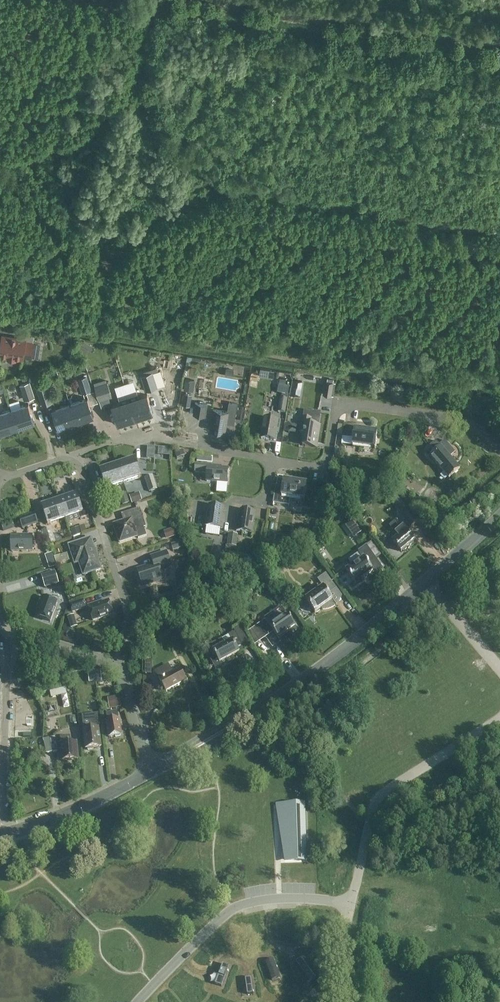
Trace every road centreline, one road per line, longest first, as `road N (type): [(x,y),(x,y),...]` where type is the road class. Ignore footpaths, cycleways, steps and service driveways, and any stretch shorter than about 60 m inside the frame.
road 1 (residential): [(499,451),(475,427),(450,417),(343,403),(320,468),(272,460)]
road 2 (unclassified): [(350,901),(380,796),(499,717)]
road 3 (residential): [(138,1001),(235,908),(278,899),(350,901)]
road 4 (secondary): [(244,717),(424,582)]
road 5 (residential): [(77,454),(125,602),(114,665)]
road 6 (secondary): [(0,837),(150,771)]
road 7 (residential): [(114,665),(0,626)]

